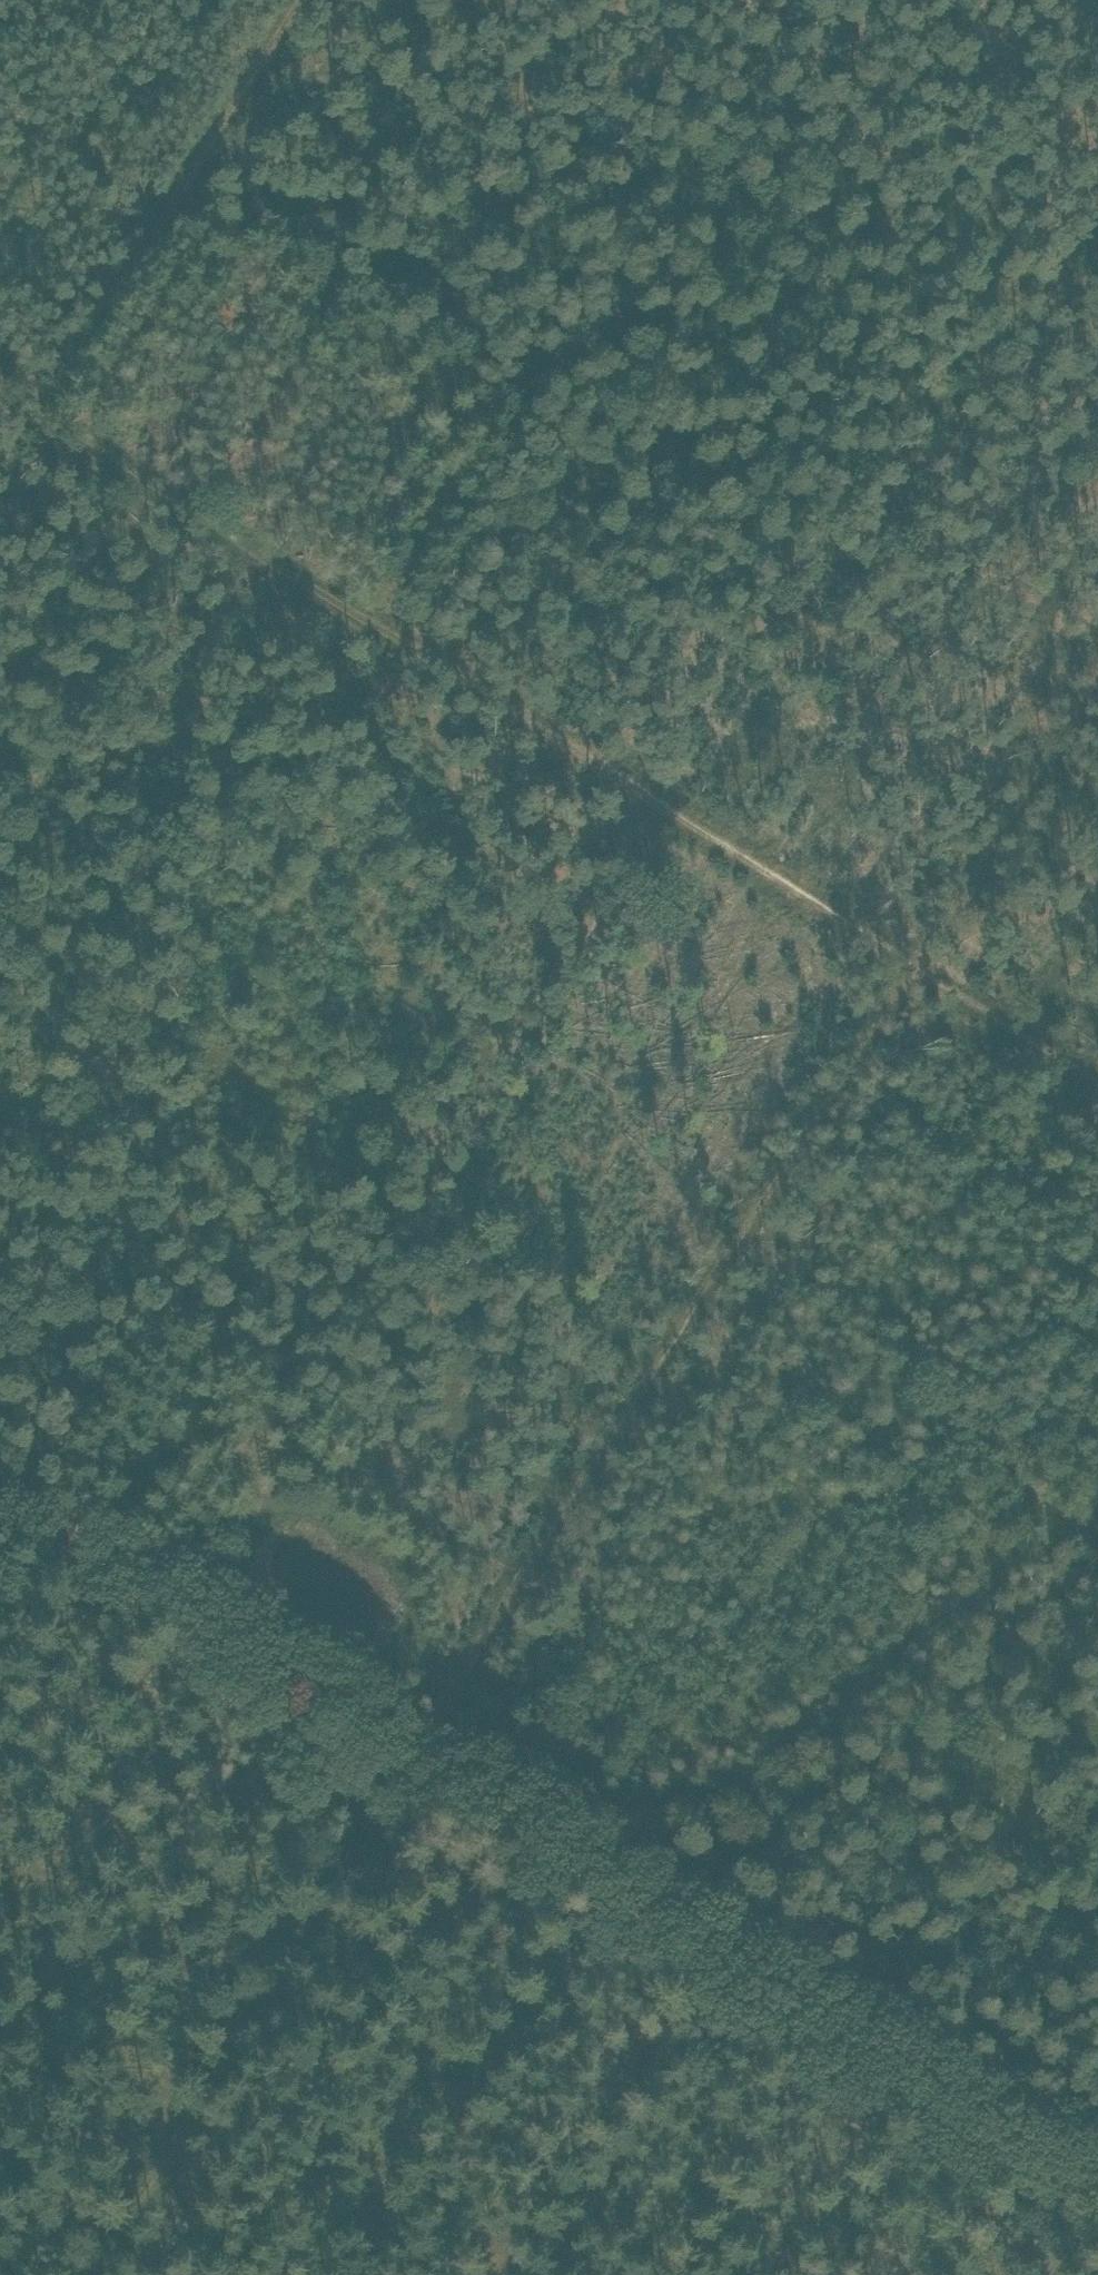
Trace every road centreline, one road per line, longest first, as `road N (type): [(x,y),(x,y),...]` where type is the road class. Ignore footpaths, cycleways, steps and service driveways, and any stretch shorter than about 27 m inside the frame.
road 1 (track): [(903,957),(99,2274)]
road 2 (track): [(0,384),(601,770)]
road 3 (track): [(903,957),(1097,648)]
road 4 (track): [(601,770),(903,957)]
road 5 (track): [(903,957),(1097,1078)]

